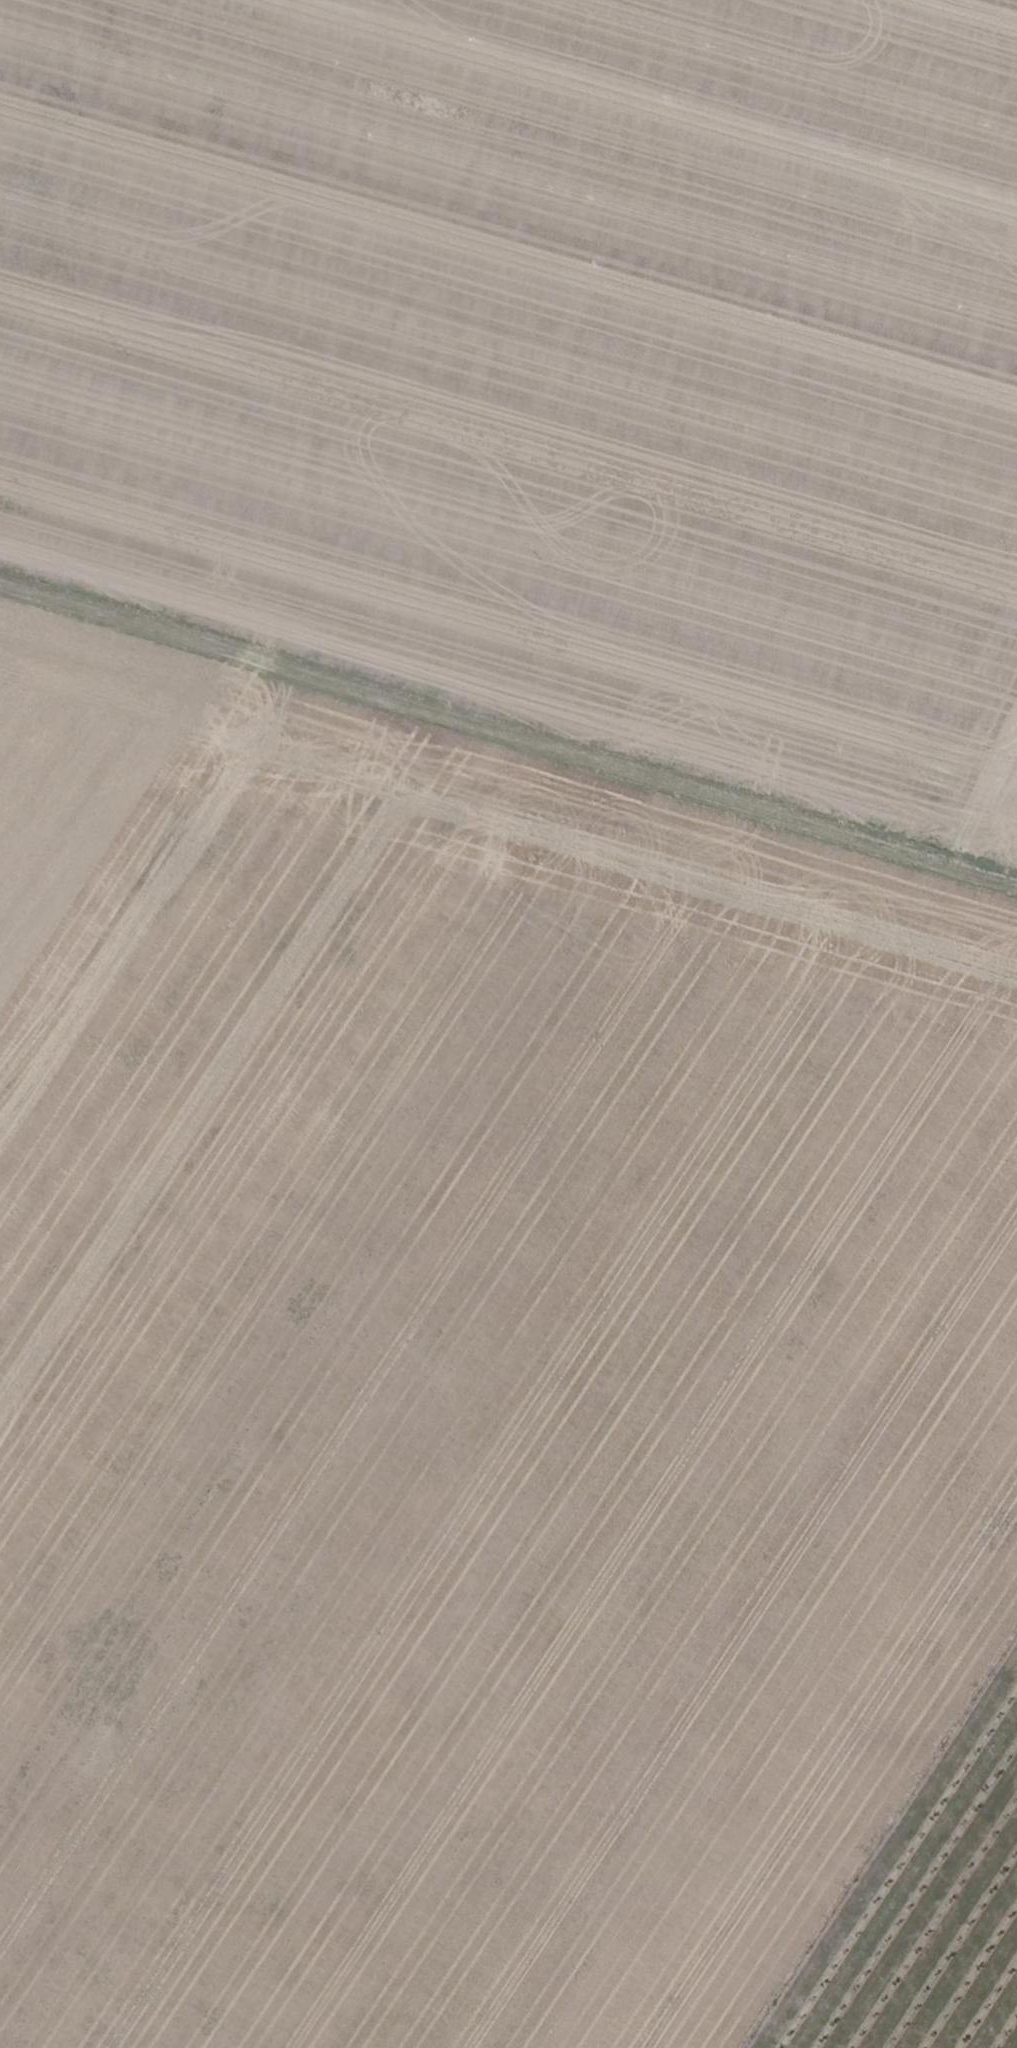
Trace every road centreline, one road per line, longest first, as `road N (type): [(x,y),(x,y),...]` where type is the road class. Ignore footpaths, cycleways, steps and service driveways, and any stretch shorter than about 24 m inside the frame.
road 1 (track): [(0,594),(1016,887)]

